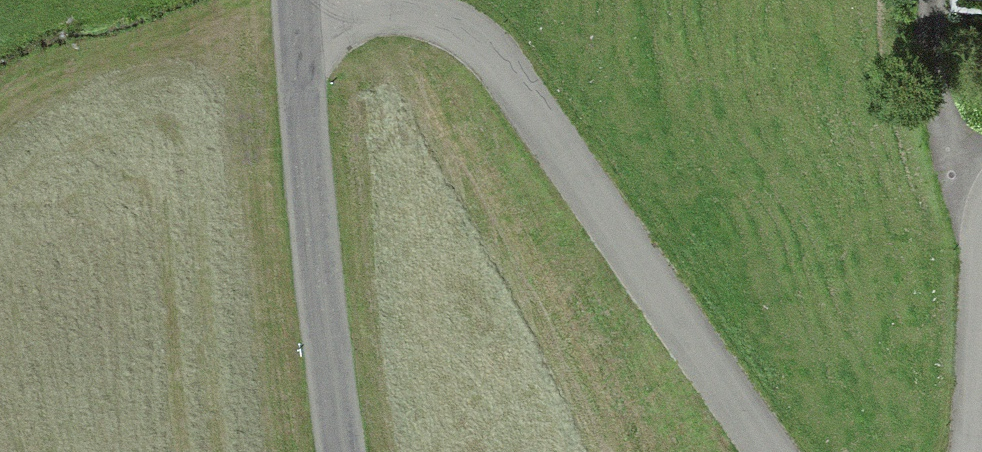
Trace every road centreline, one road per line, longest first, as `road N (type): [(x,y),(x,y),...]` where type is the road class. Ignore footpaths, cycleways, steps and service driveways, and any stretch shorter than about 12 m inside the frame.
road 1 (residential): [(297,3),(429,11),(459,22),(486,47),(773,451)]
road 2 (tertiary): [(297,3),(347,451)]

